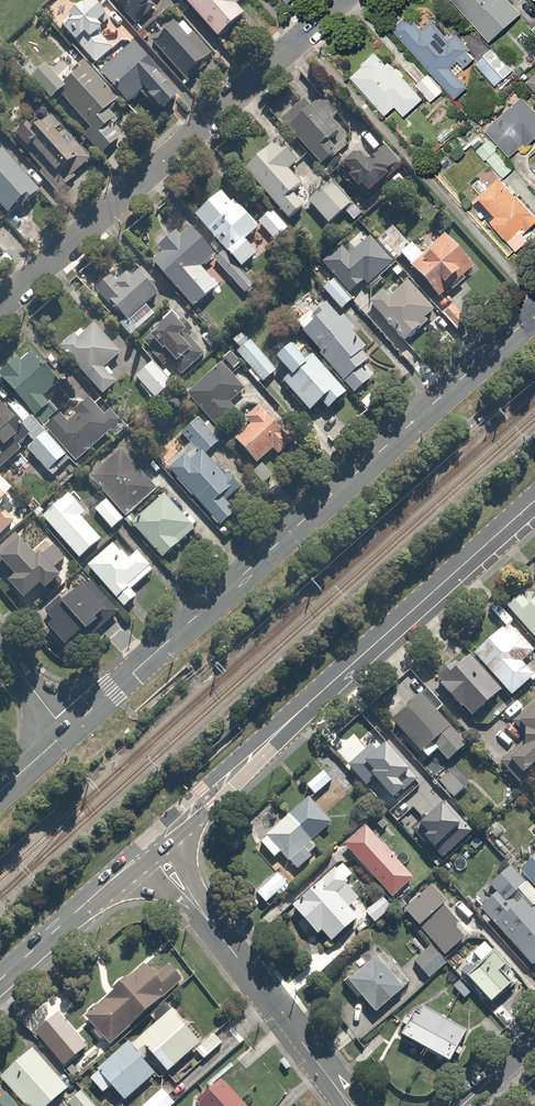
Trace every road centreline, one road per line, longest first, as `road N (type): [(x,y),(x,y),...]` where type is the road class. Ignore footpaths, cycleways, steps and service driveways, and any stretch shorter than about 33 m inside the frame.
road 1 (tertiary): [(69,732),(534,312)]
road 2 (secondary): [(534,502),(150,846)]
road 3 (residential): [(356,0),(0,310)]
road 4 (residential): [(150,846),(352,1105)]
road 5 (secondary): [(150,846),(0,980)]

